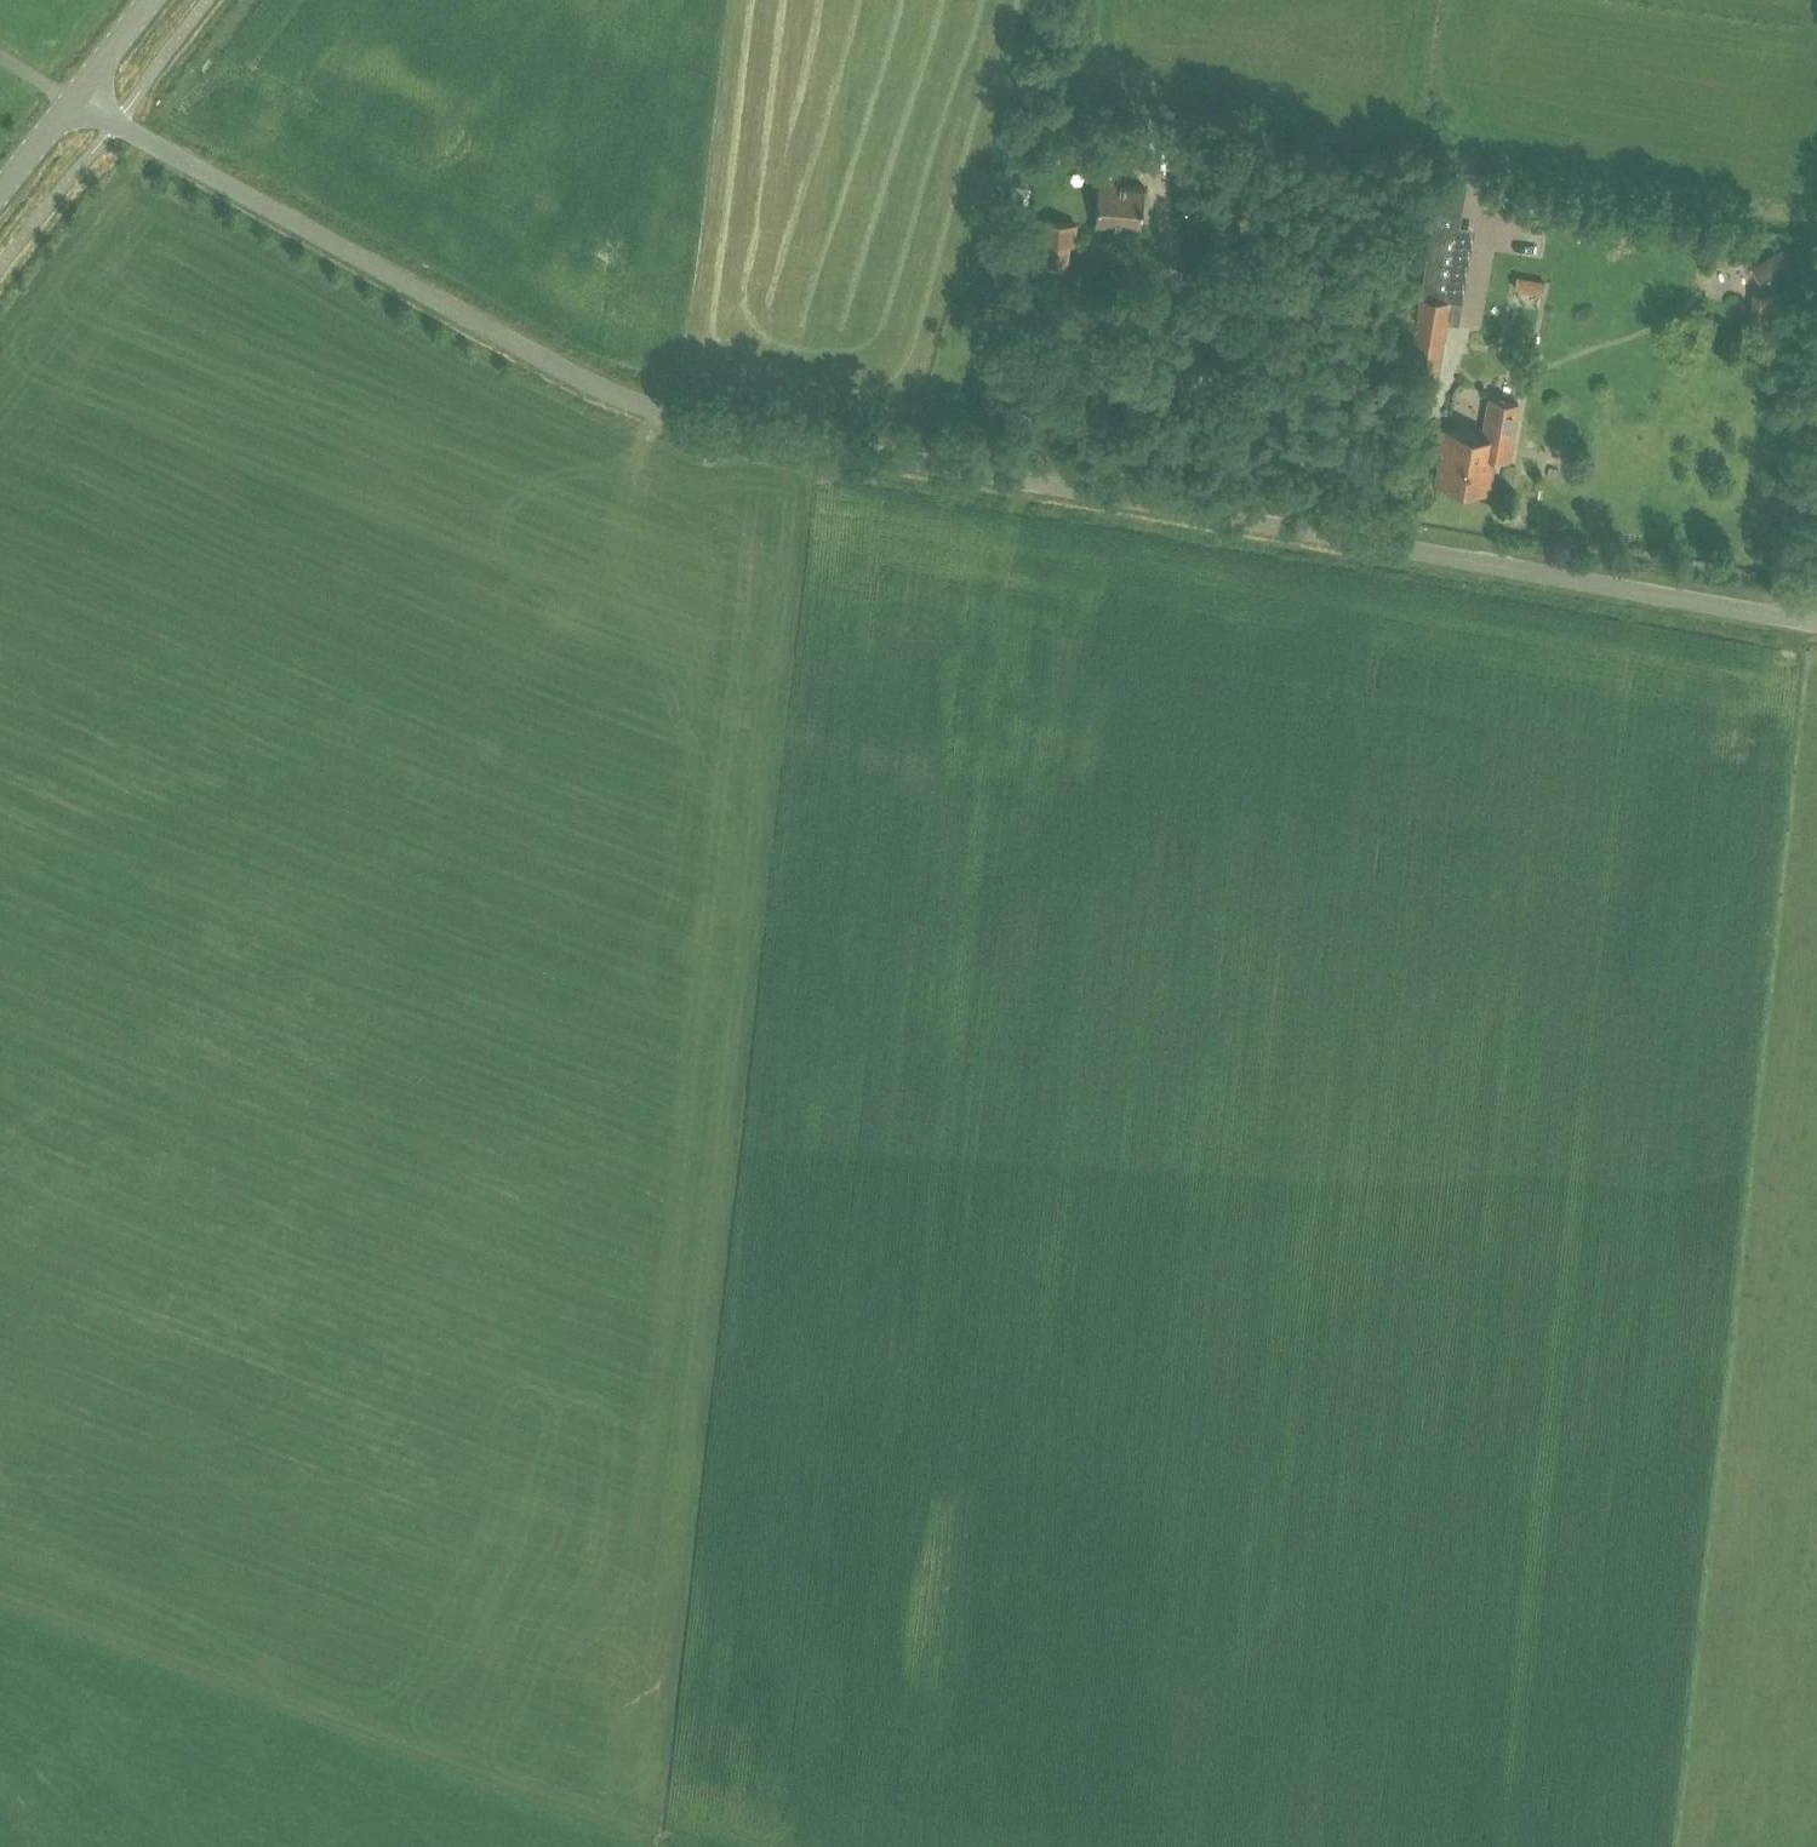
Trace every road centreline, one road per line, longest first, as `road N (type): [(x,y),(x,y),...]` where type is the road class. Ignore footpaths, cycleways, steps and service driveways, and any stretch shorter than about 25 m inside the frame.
road 1 (unclassified): [(72,101),(524,343),(671,405),(1313,516),(1816,622)]
road 2 (track): [(615,1846),(0,1628)]
road 3 (track): [(1816,350),(1780,615)]
road 4 (tertiary): [(72,101),(151,0)]

